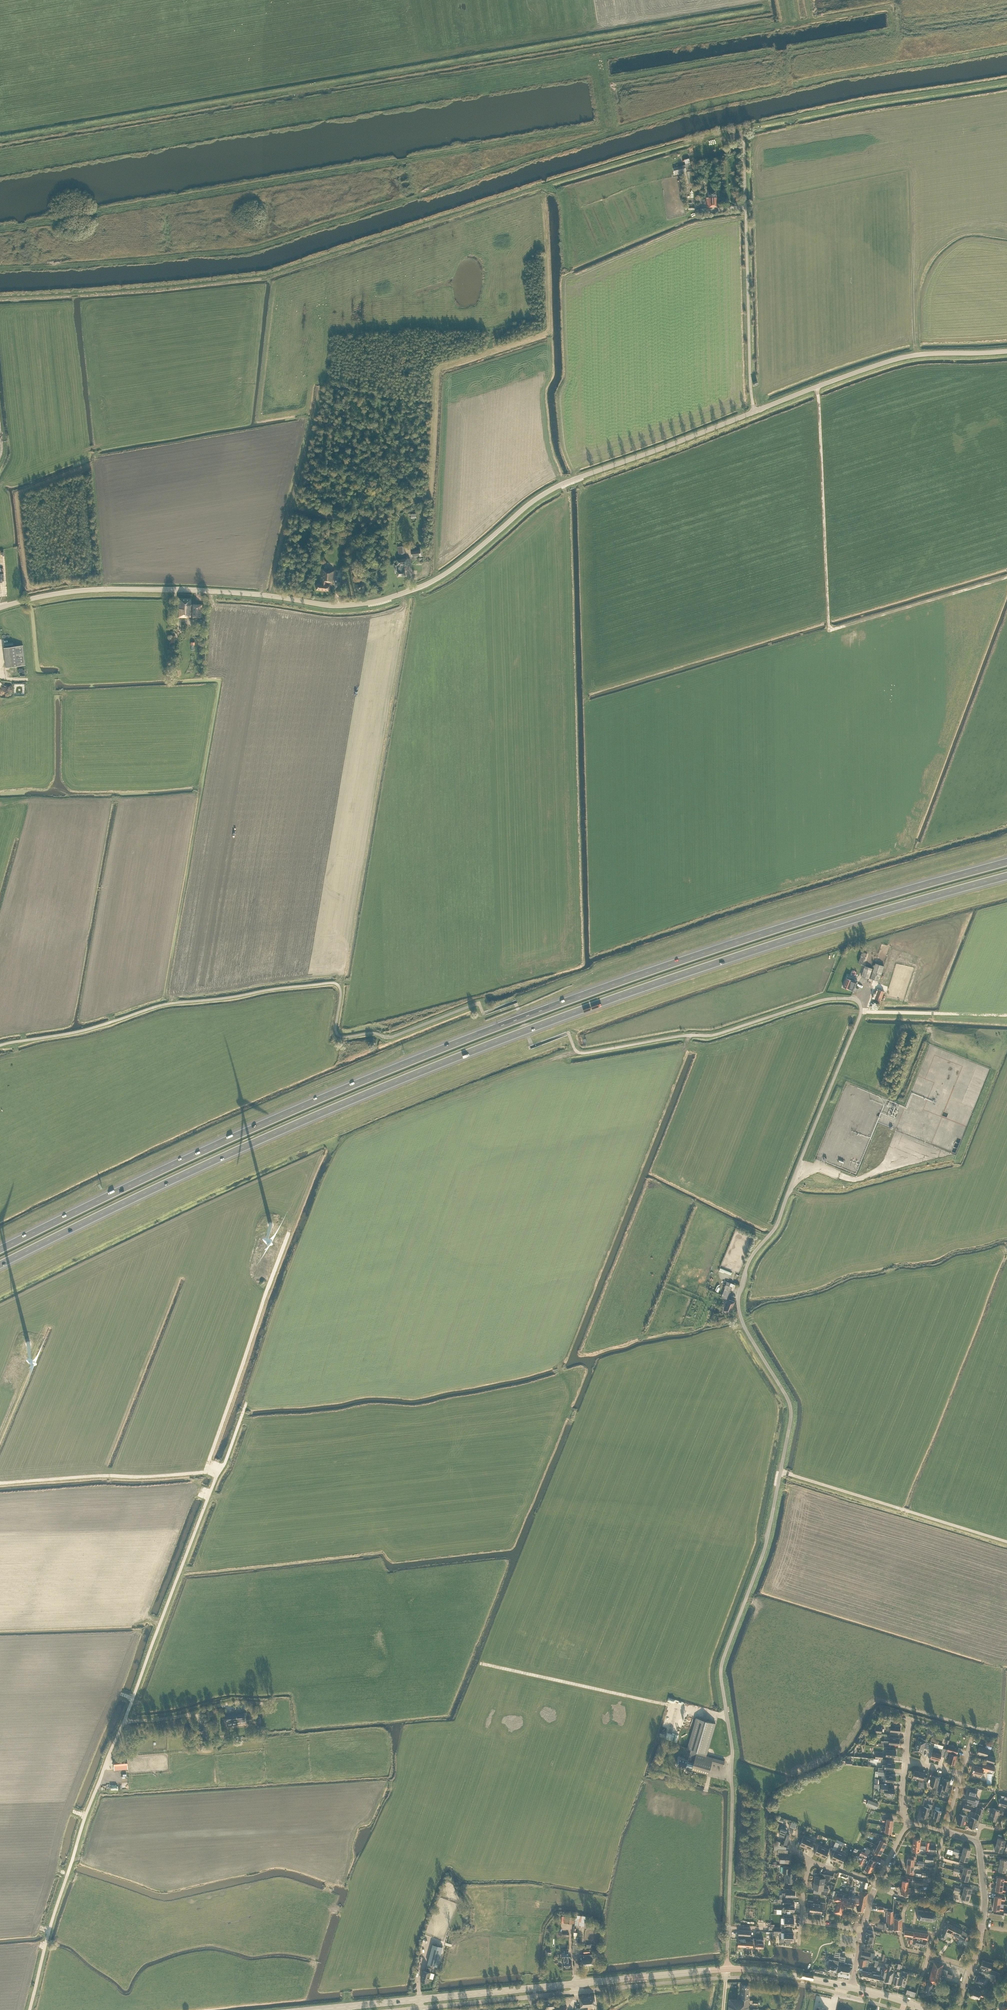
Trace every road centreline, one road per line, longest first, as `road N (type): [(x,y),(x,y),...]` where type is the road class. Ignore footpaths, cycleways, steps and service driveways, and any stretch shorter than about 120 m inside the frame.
road 1 (unclassified): [(683,1036),(716,1035),(828,999),(855,999),(861,1007),(776,1226),(750,1259),(738,1300),(791,1412),(766,1545),(721,1670),(733,1754),(726,1969)]
road 2 (motorway): [(0,1263),(150,1188),(487,1045),(726,959),(1006,876)]
road 3 (motorway): [(1006,862),(723,946),(481,1033),(147,1175),(0,1247)]
road 4 (tertiary): [(0,607),(107,589),(335,605),(380,600),(447,573),(571,480),(905,357),(1006,353)]
road 5 (unclassified): [(390,1038),(337,1033),(341,992),(334,984),(166,1006),(0,1048)]
road 6 (track): [(818,388),(830,630),(1006,578)]
road 7 (track): [(124,1721),(246,1402)]
road 8 (secondary): [(312,2009),(635,1978)]
road 9 (track): [(205,1472),(289,1233)]
road 10 (track): [(696,1713),(482,1664)]
road 11 (track): [(217,1474),(0,1483)]
road 12 (residential): [(971,1968),(985,1902),(979,1849),(945,1832)]
road 13 (track): [(861,1012),(1006,1015)]
road 14 (secondary): [(851,1988),(726,1969)]
road 15 (residential): [(971,1968),(905,1950),(899,1934),(863,1927)]

